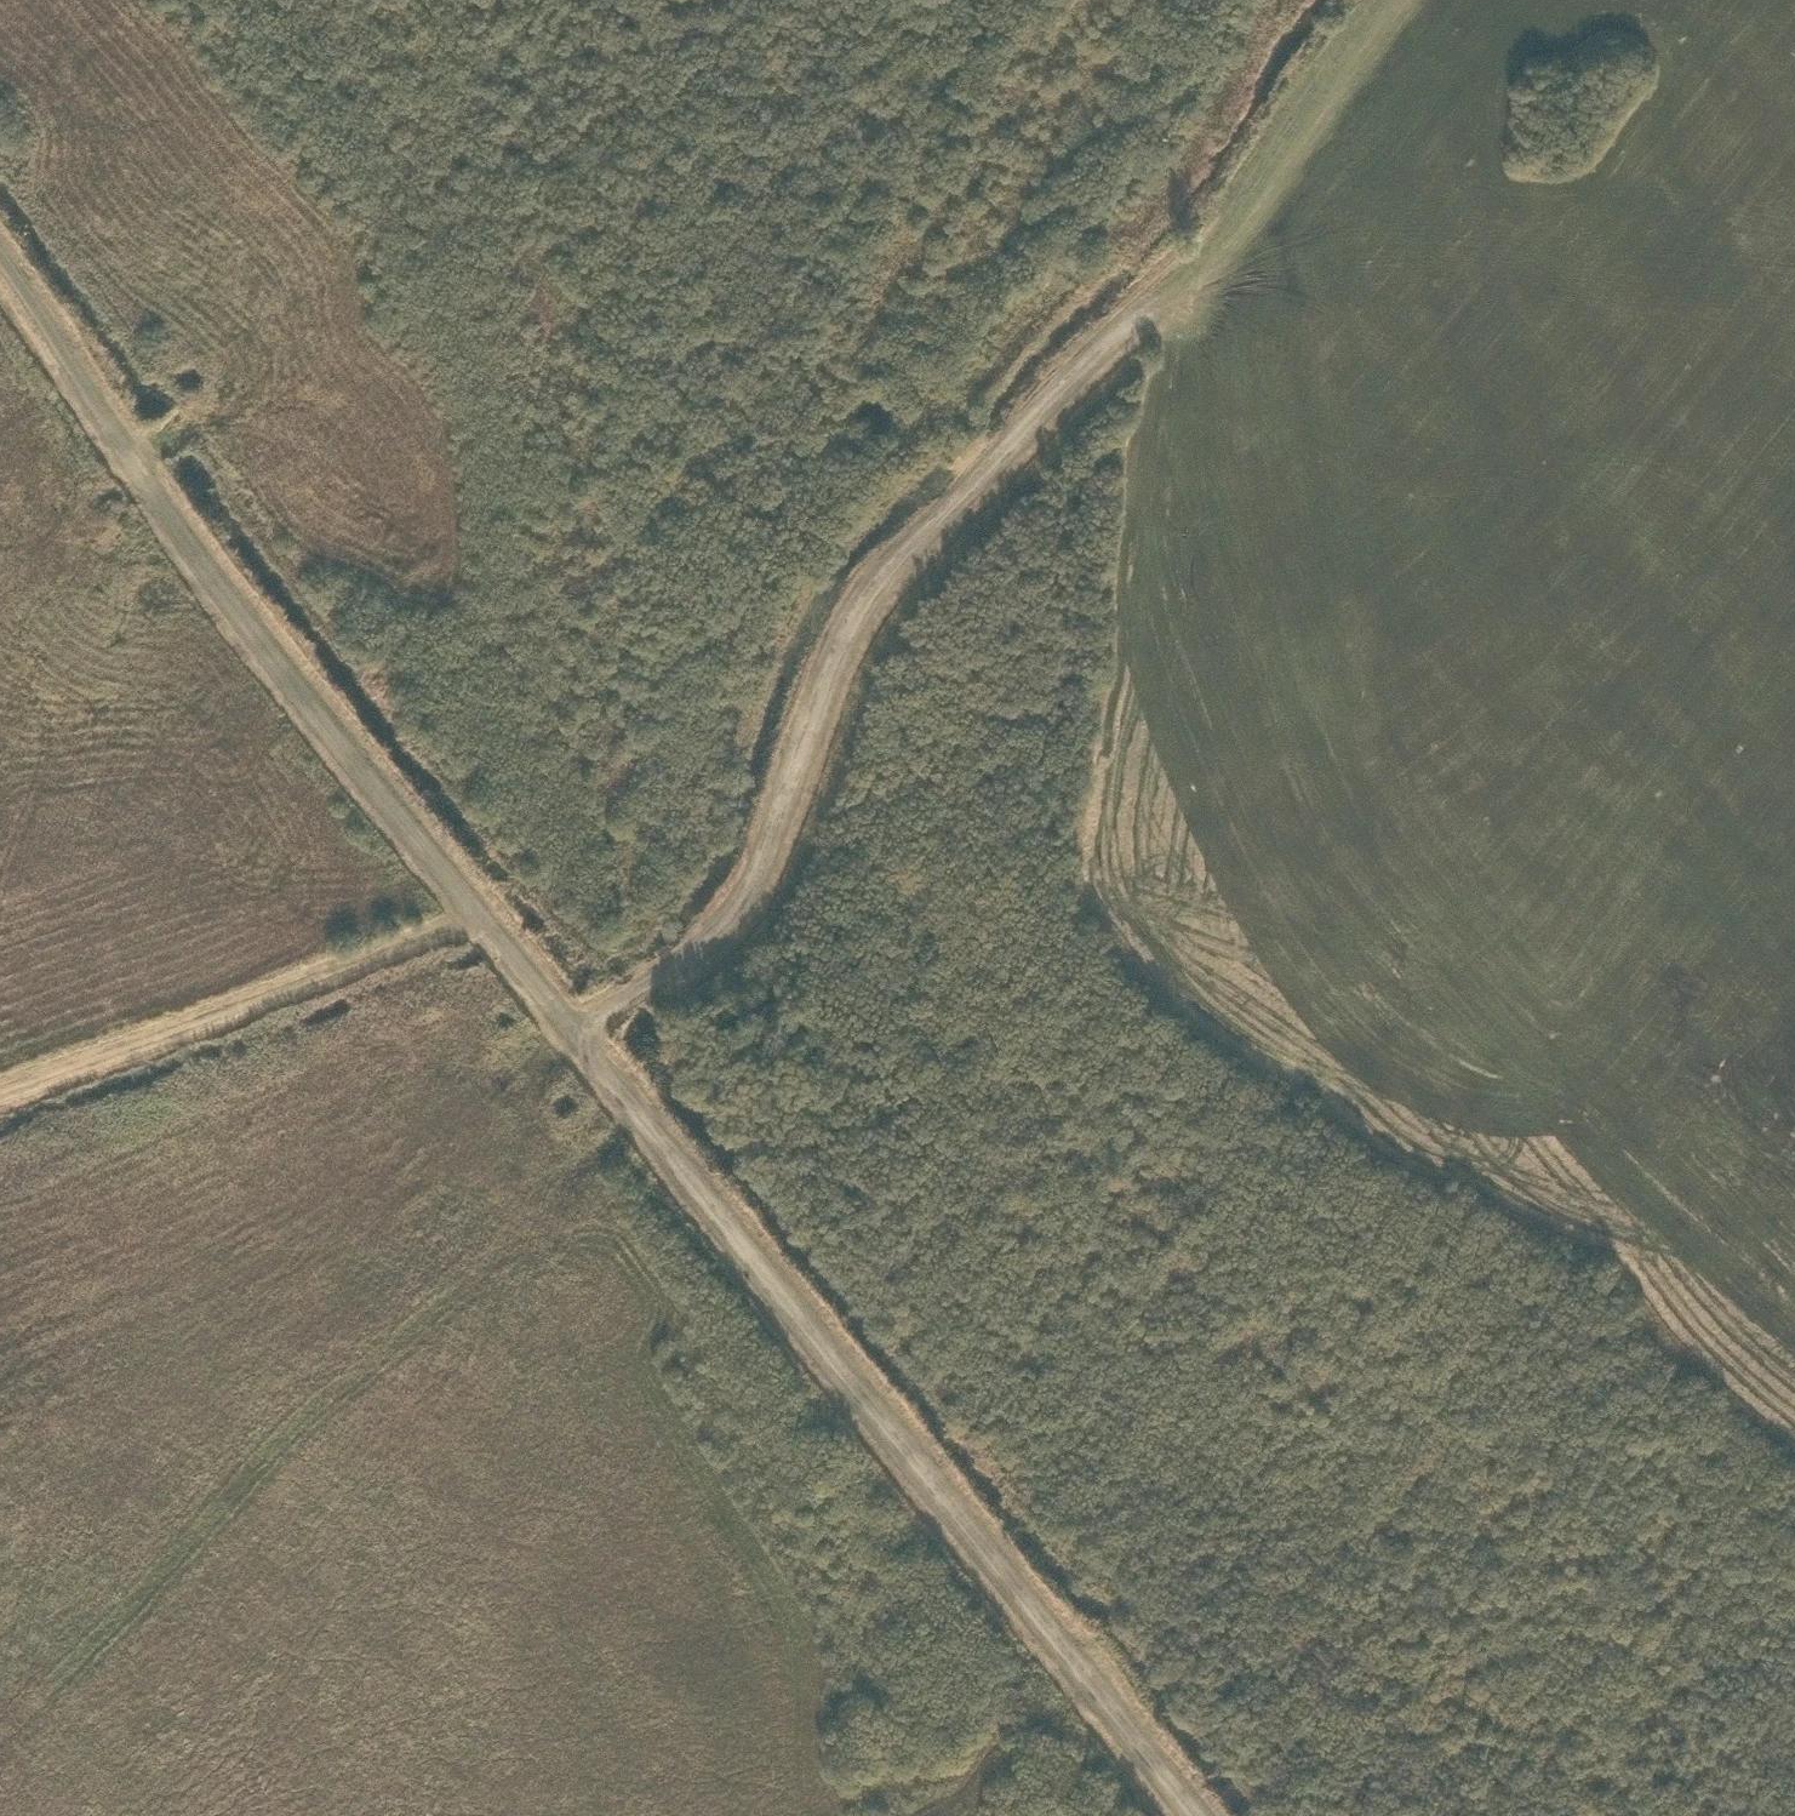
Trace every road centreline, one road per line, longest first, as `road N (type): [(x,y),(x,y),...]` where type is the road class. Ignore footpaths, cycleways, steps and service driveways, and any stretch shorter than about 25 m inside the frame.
road 1 (track): [(0,262),(144,473),(567,1029),(1197,1815)]
road 2 (track): [(567,1029),(717,928),(754,878),(828,667),(874,587),(1100,345),(1199,257),(1384,0)]

